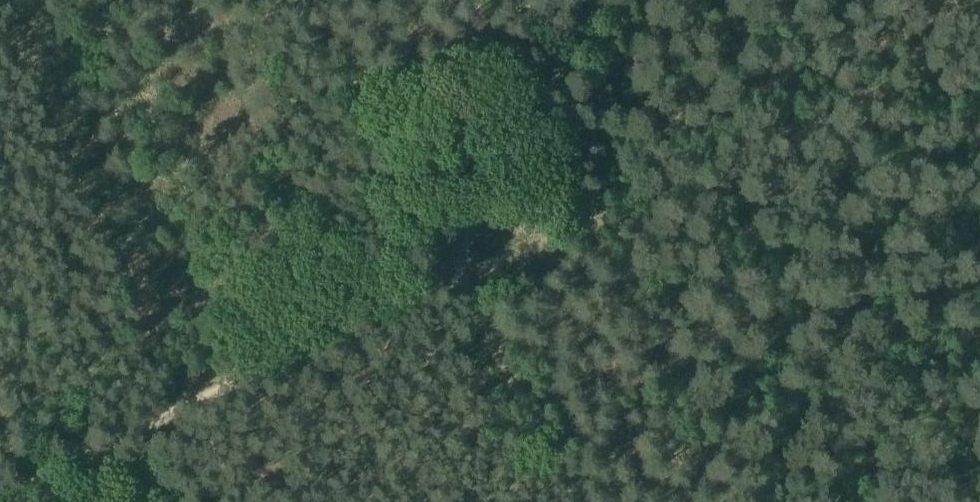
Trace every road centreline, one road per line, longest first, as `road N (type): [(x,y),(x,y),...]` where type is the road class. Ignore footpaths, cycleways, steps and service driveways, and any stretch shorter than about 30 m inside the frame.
road 1 (track): [(449,272),(486,265),(979,52)]
road 2 (track): [(3,501),(449,272)]
road 3 (track): [(449,272),(596,0)]
road 4 (track): [(316,0),(449,272)]
road 5 (track): [(570,501),(449,272)]

